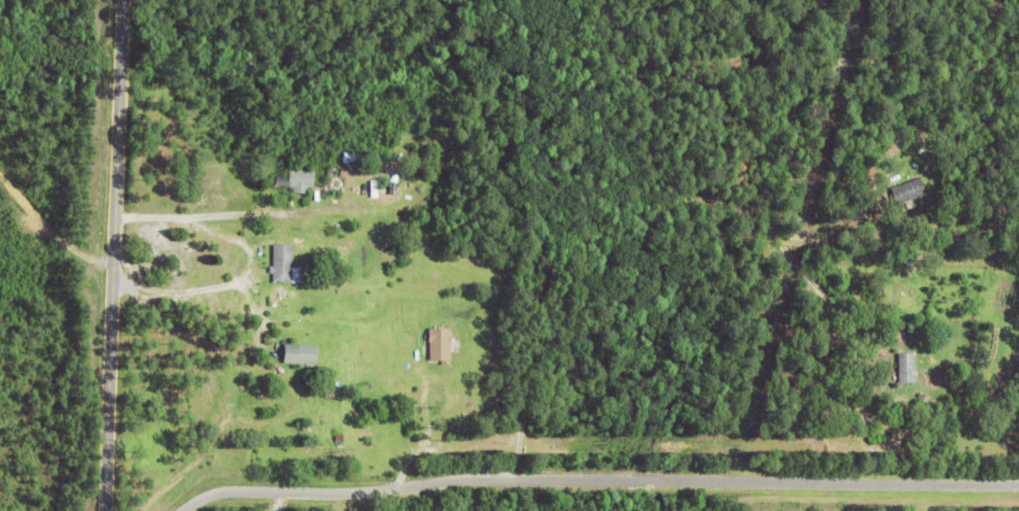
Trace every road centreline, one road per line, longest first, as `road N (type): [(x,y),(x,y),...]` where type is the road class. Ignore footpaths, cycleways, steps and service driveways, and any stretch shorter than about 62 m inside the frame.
road 1 (residential): [(182,510),(212,492),(235,489),(364,492),(478,477),(1018,485)]
road 2 (tertiary): [(106,510),(128,0)]
road 3 (track): [(117,259),(67,244),(0,163)]

